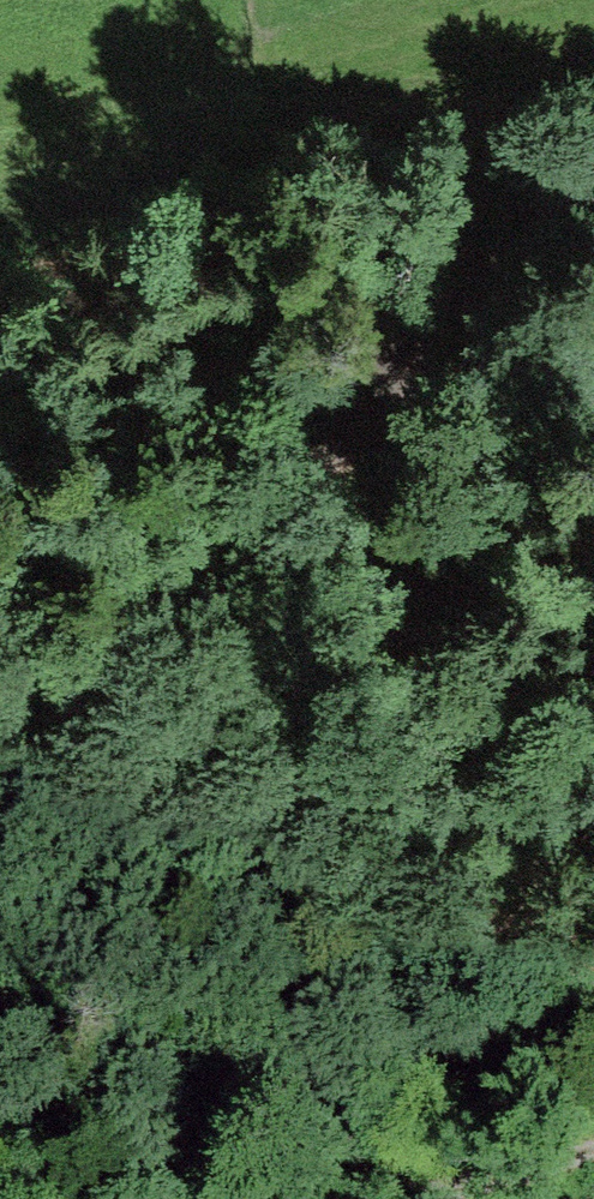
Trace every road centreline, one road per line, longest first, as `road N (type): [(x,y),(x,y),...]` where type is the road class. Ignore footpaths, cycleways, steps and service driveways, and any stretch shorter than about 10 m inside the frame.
road 1 (track): [(455,232),(269,511),(0,702)]
road 2 (track): [(0,364),(455,232)]
road 3 (track): [(593,1139),(381,1198)]
road 4 (track): [(455,232),(593,193)]

